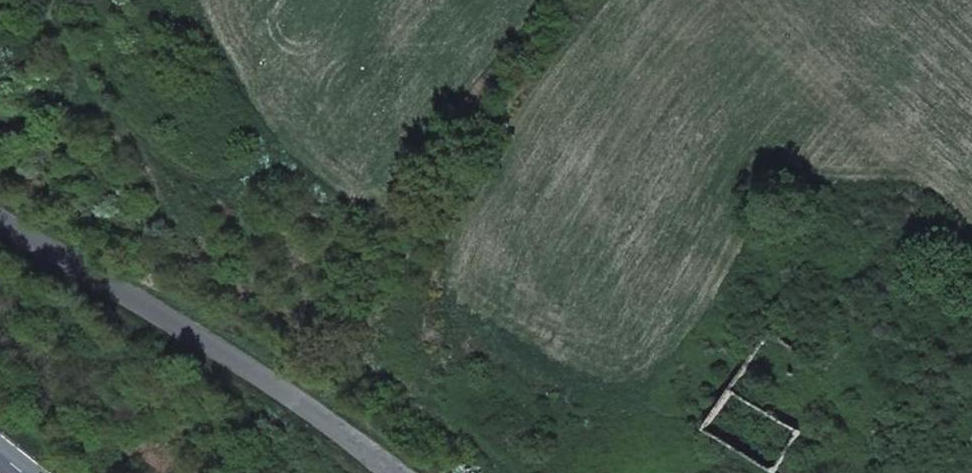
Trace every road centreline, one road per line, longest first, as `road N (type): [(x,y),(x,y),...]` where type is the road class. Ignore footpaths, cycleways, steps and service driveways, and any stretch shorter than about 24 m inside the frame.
road 1 (unclassified): [(395,472),(263,377),(0,221)]

